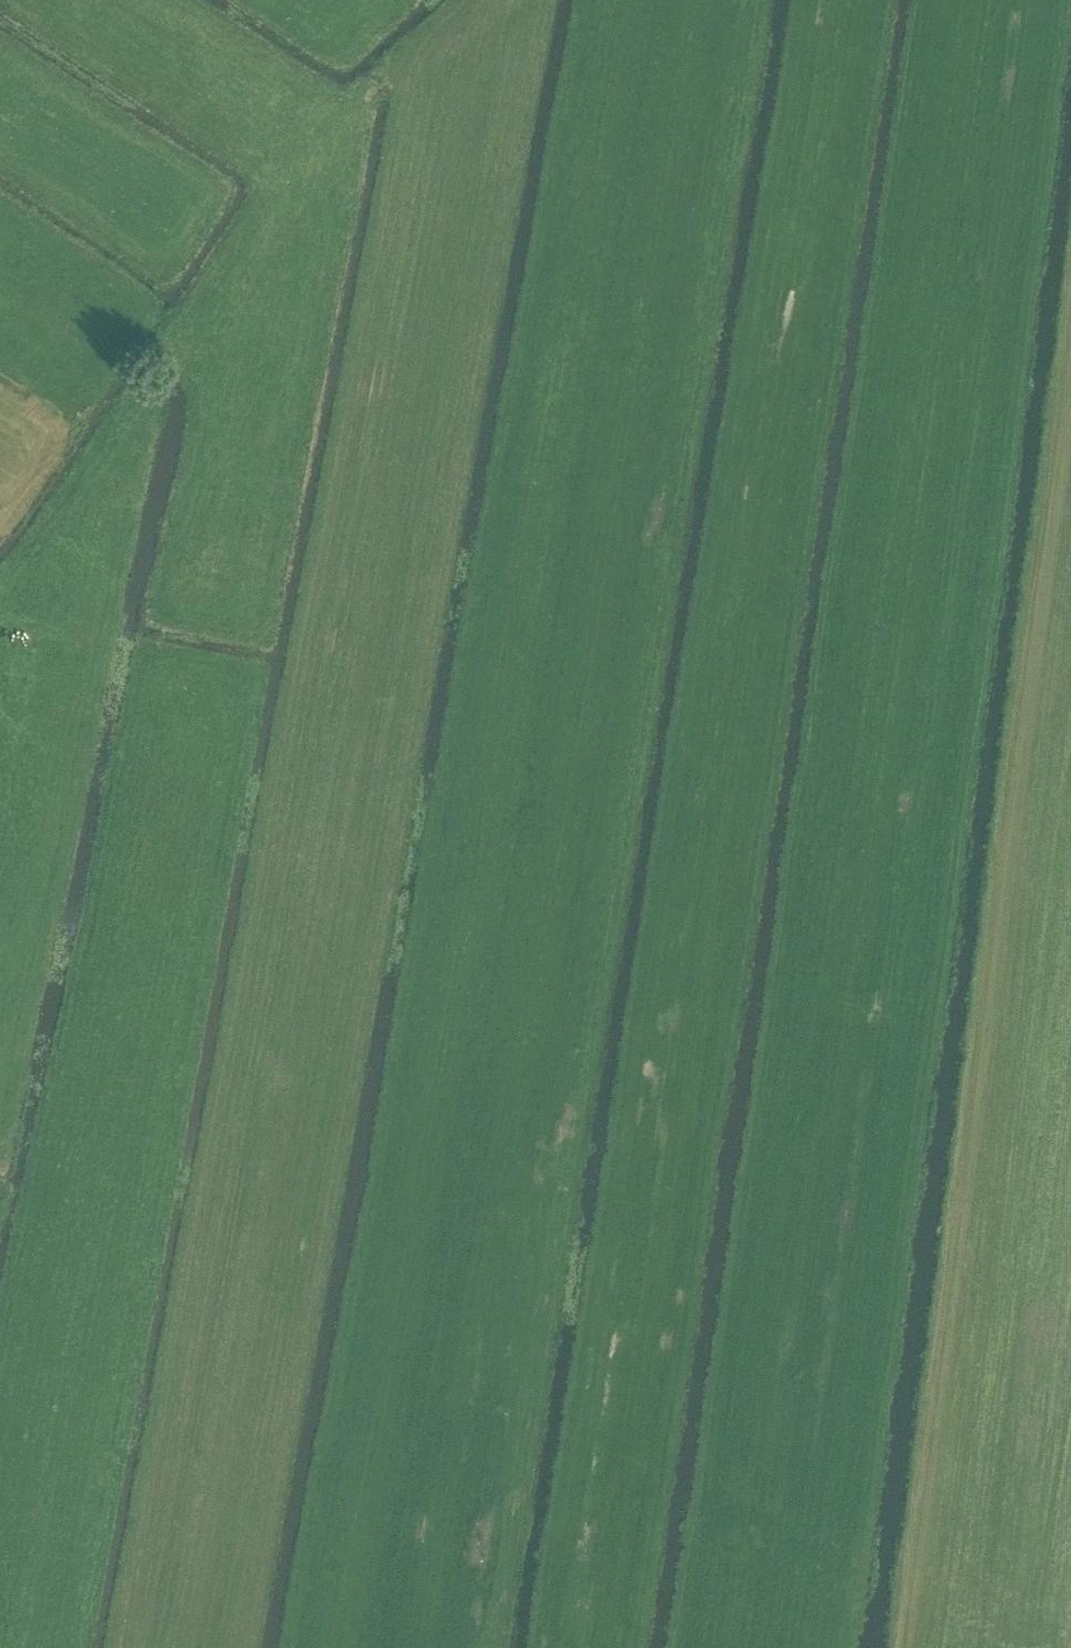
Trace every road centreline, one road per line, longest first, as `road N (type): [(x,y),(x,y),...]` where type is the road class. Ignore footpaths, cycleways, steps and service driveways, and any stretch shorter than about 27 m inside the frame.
road 1 (track): [(907,1647),(1070,384)]

